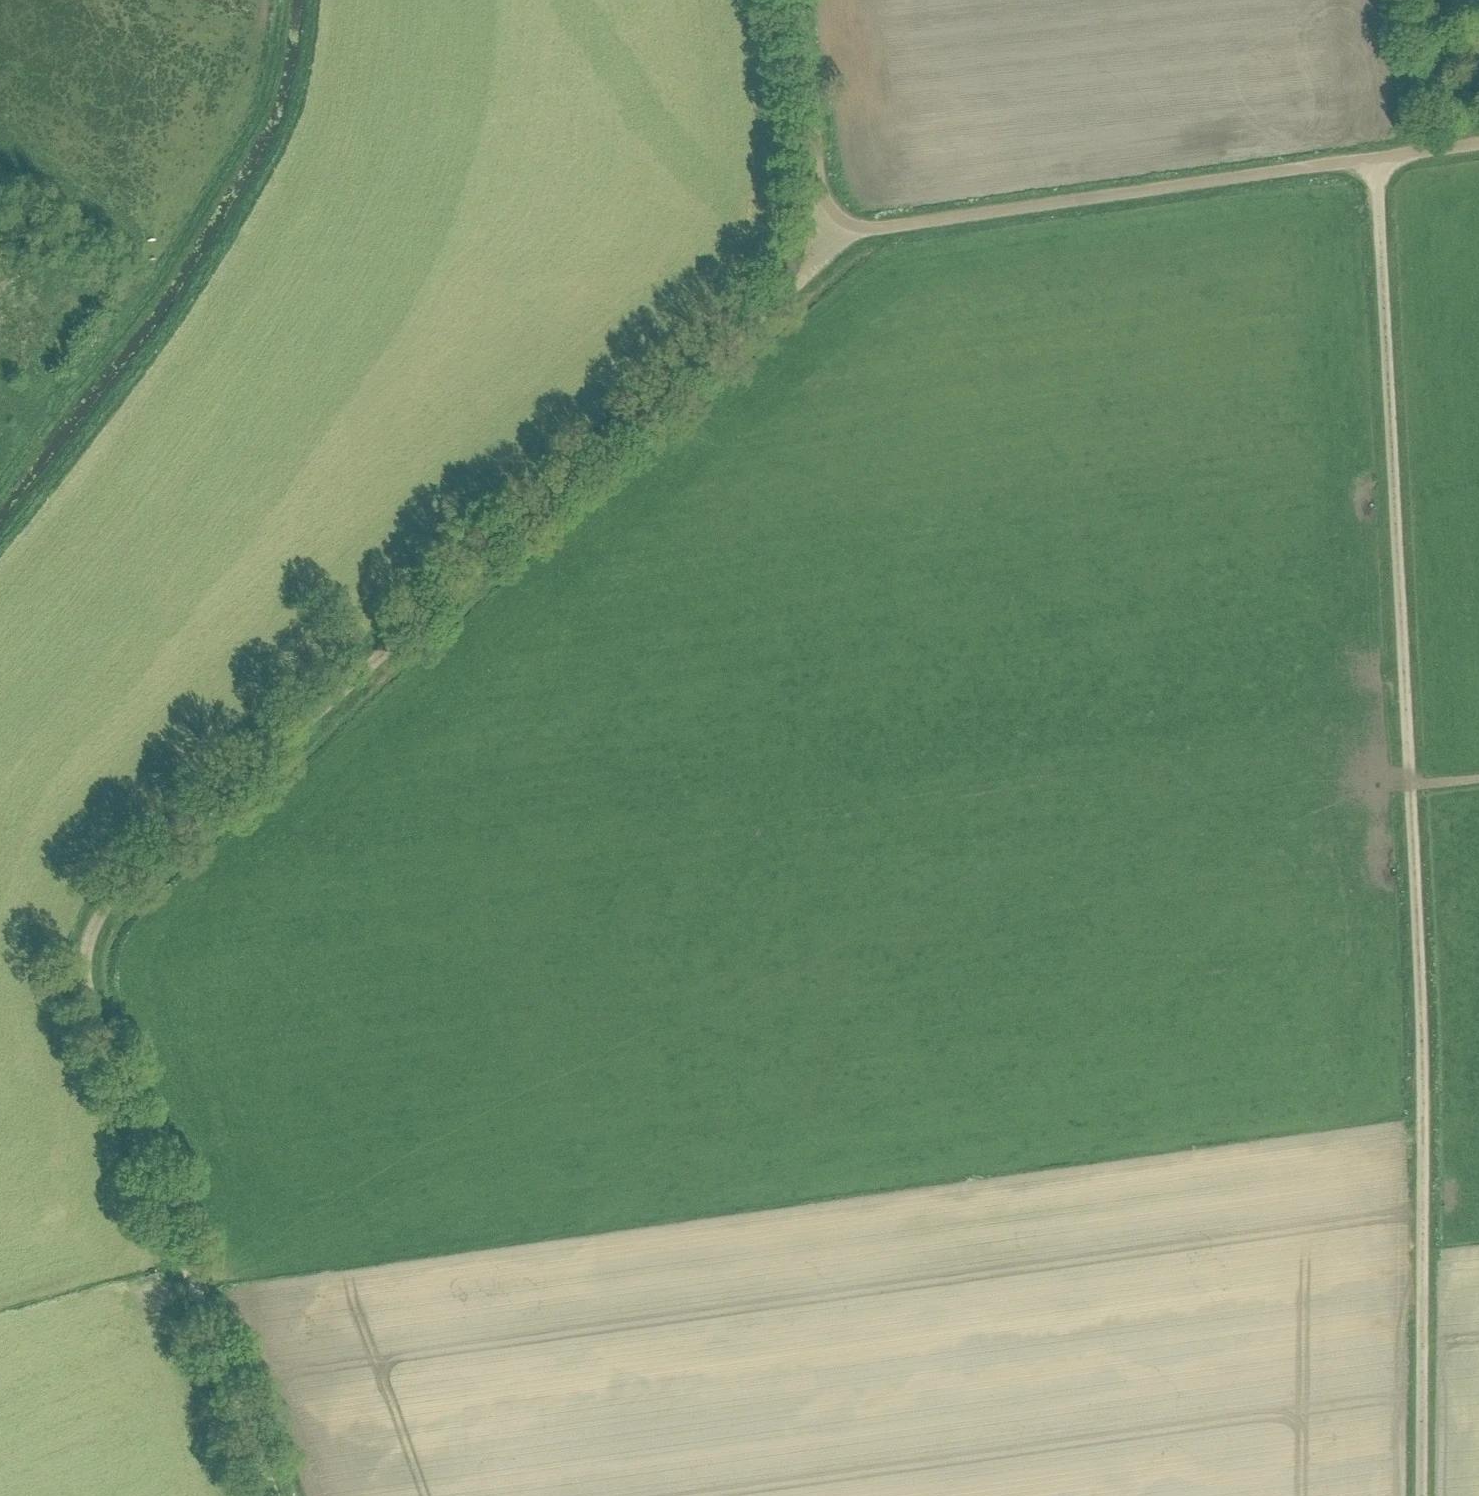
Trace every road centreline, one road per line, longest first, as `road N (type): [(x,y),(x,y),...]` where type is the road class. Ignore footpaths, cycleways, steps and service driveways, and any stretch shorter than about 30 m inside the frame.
road 1 (unclassified): [(273,1495),(97,1004),(87,942),(100,910),(791,288),(842,222)]
road 2 (unclassified): [(1419,1495),(1416,864),(1379,158)]
road 3 (unclassified): [(842,222),(869,231),(1379,158)]
road 4 (unclassified): [(842,222),(821,188),(797,0)]

